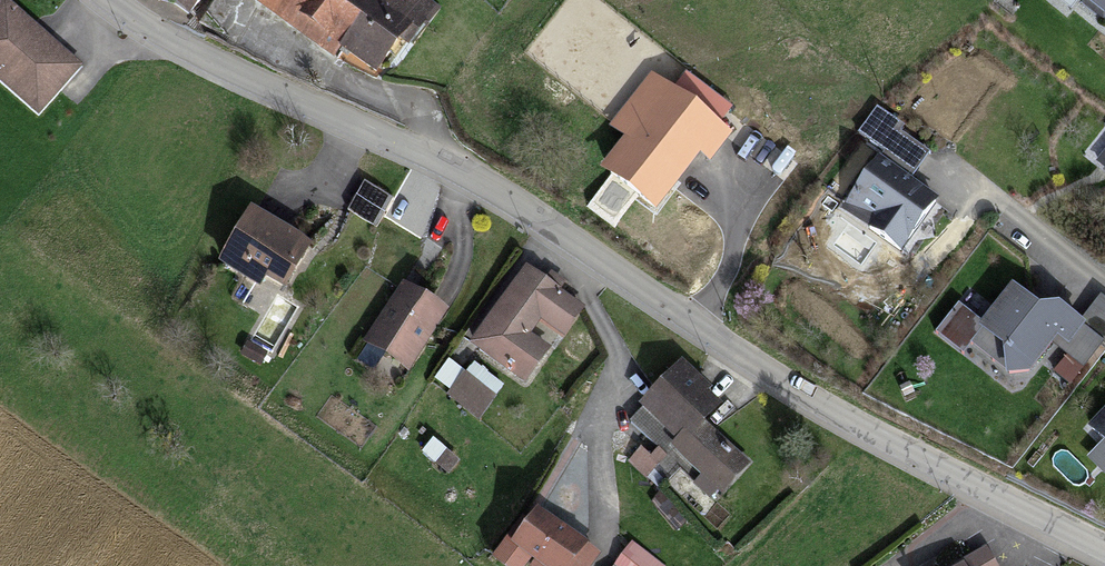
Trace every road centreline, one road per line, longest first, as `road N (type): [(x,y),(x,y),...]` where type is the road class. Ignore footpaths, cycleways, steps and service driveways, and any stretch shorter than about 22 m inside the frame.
road 1 (residential): [(1104,549),(862,428),(701,330),(522,205),(181,51),(105,0)]
road 2 (residential): [(1104,283),(999,202)]

